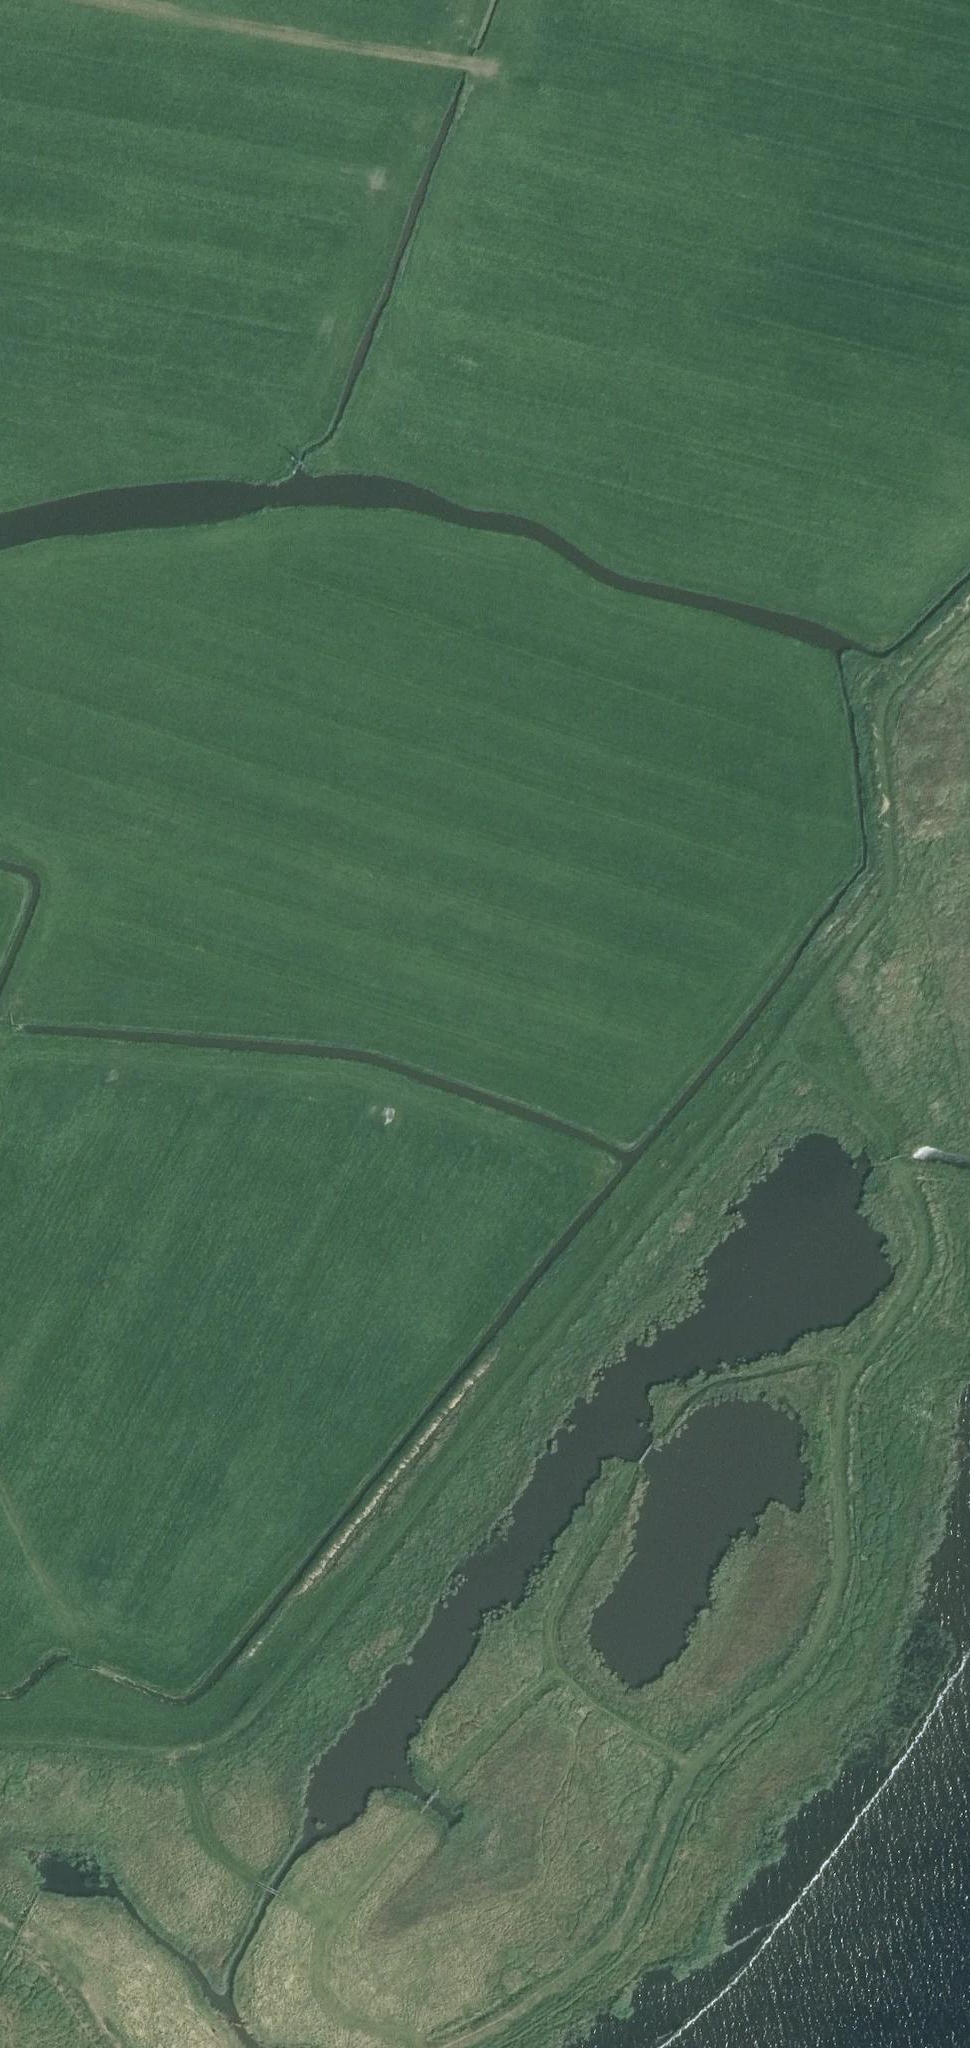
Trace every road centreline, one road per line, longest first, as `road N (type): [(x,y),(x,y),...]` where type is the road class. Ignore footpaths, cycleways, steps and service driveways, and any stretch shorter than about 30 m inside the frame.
road 1 (track): [(488,68),(107,0)]
road 2 (track): [(75,1646),(0,1493)]

